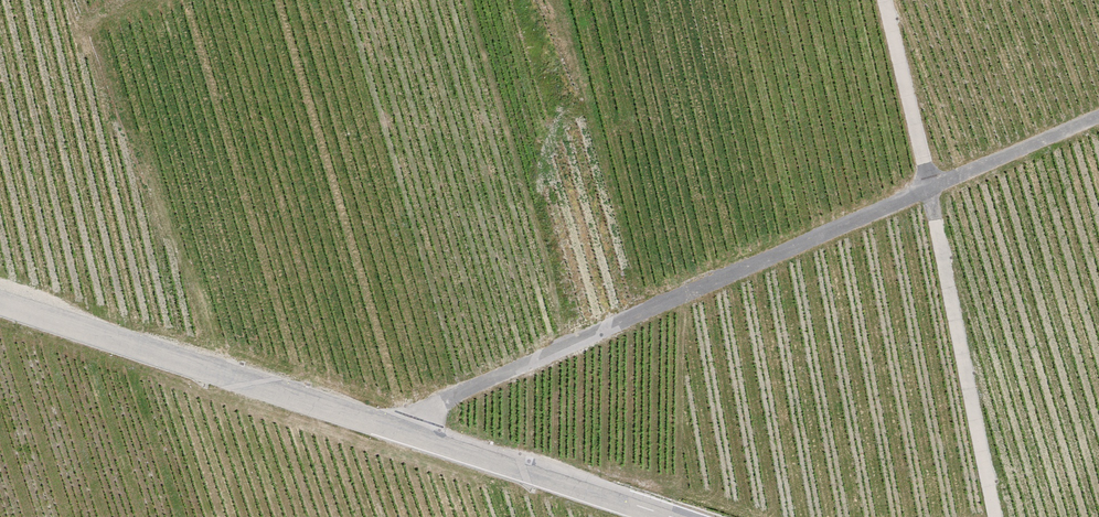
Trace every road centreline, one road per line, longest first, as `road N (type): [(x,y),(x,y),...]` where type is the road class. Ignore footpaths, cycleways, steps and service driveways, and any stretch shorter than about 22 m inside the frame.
road 1 (track): [(1098,110),(385,426)]
road 2 (tertiary): [(0,302),(659,516)]
road 3 (track): [(883,0),(997,516)]

